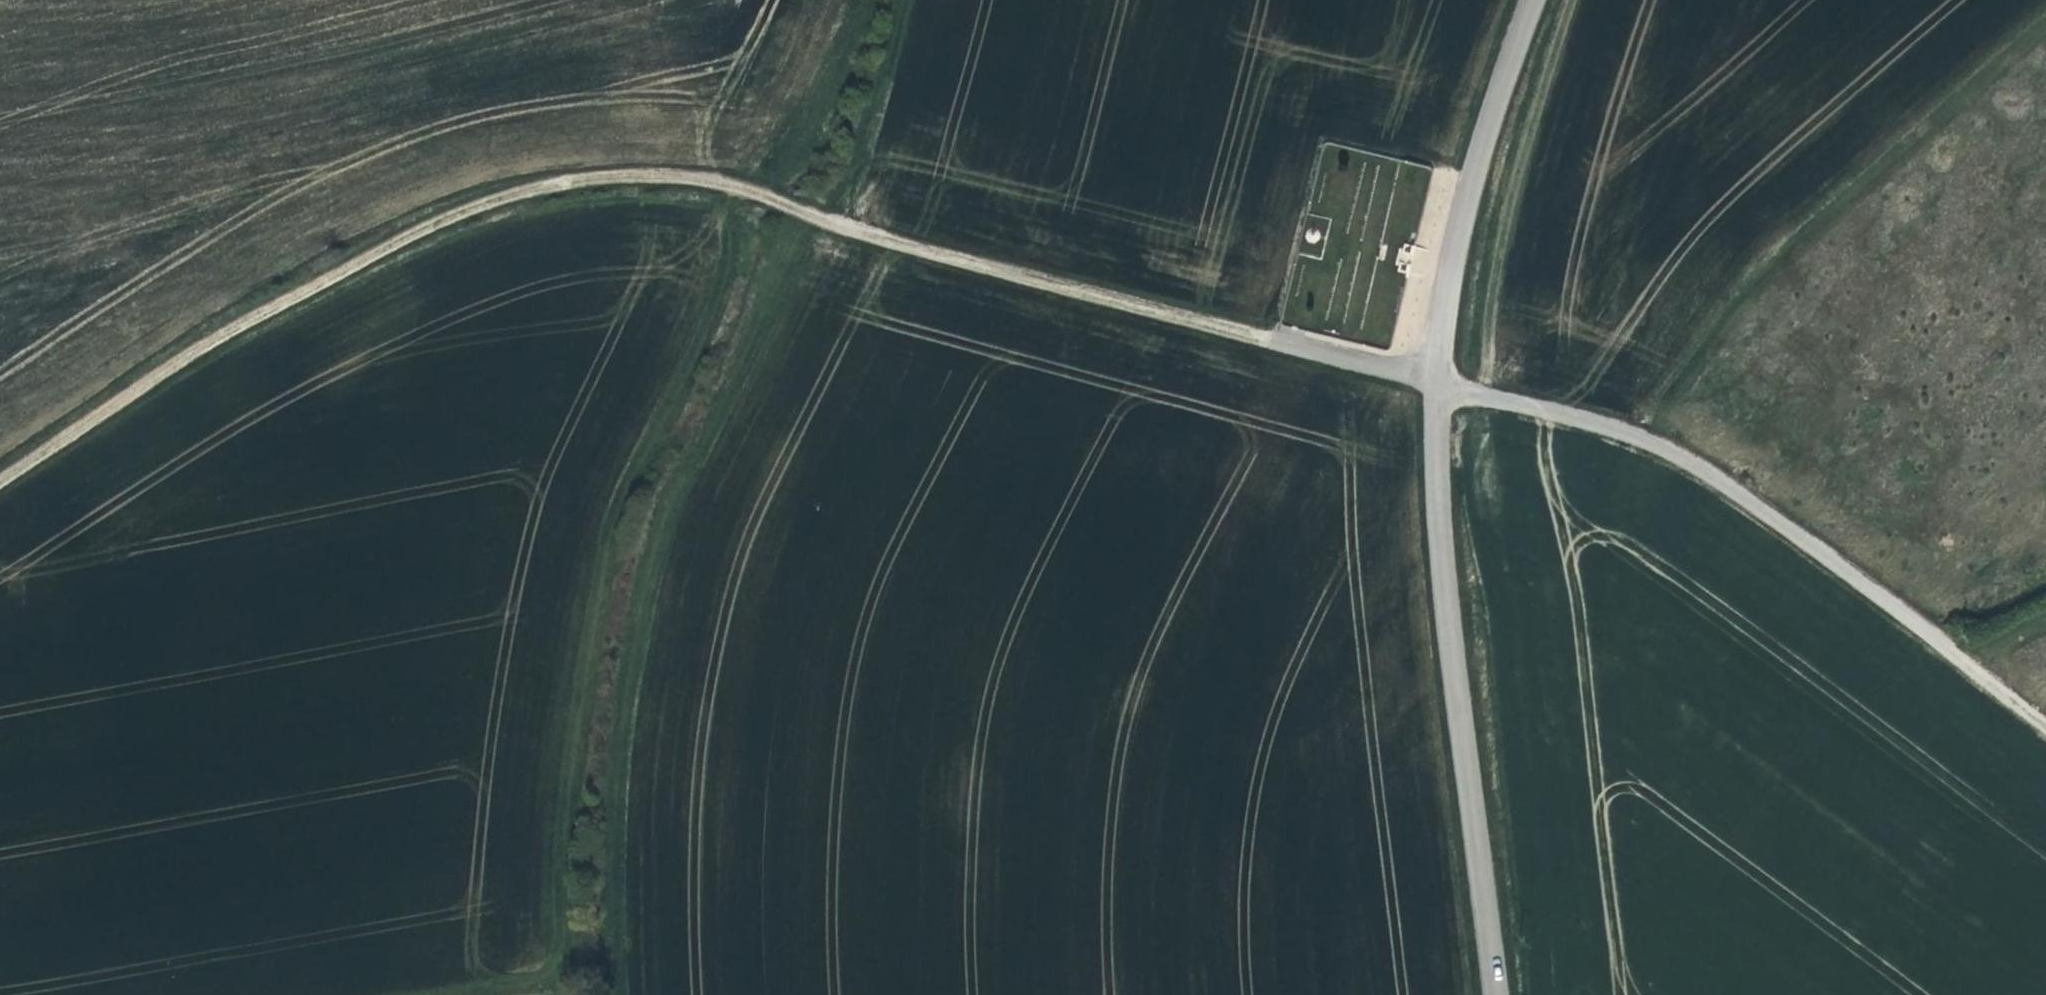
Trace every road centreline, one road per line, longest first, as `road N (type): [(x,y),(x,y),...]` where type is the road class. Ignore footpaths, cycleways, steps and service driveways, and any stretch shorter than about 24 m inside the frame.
road 1 (track): [(0,476),(206,342),(524,194),(648,181),(746,190),(817,218),(1270,336)]
road 2 (unclassified): [(1447,382),(1640,431),(1709,465),(2045,723)]
road 3 (unclassified): [(1499,994),(1447,537),(1447,382)]
road 4 (unclassified): [(1447,382),(1460,249),(1552,0)]
road 5 (unclassified): [(1270,336),(1447,382)]

